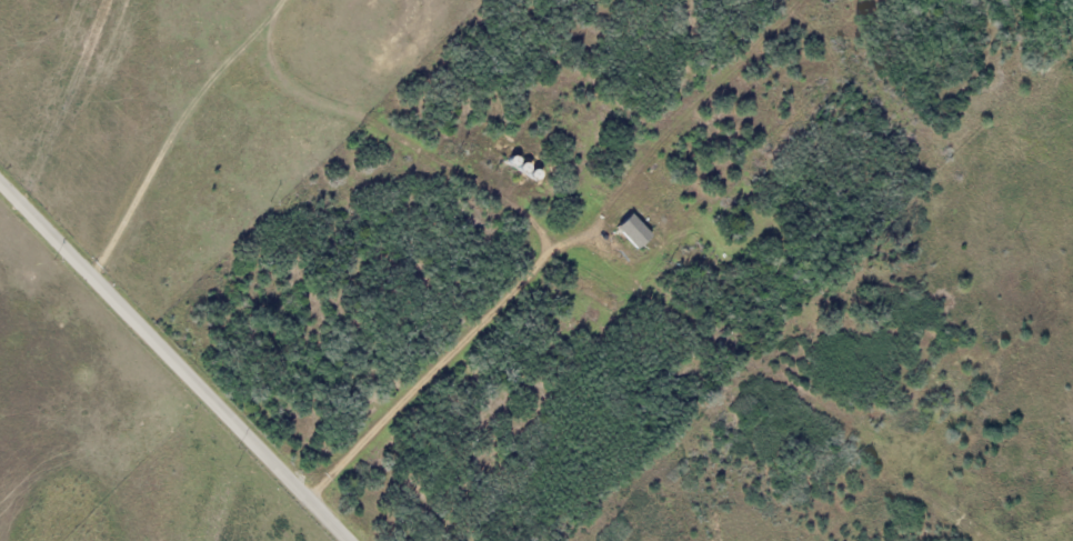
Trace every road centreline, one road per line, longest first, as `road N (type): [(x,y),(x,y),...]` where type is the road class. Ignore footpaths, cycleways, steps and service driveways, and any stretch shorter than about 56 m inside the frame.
road 1 (residential): [(360,540),(0,172)]
road 2 (track): [(4,177),(146,0)]

